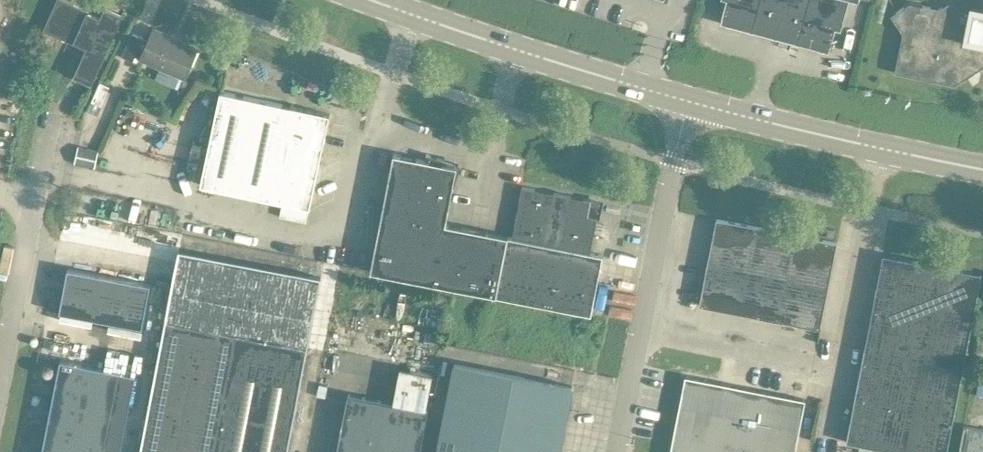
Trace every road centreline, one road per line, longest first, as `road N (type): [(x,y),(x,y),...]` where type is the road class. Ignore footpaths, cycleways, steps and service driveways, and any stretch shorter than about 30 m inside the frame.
road 1 (unclassified): [(609,451),(690,103)]
road 2 (tertiary): [(690,103),(374,0)]
road 3 (tertiary): [(982,165),(690,103)]
road 4 (unclassified): [(0,313),(31,150)]

